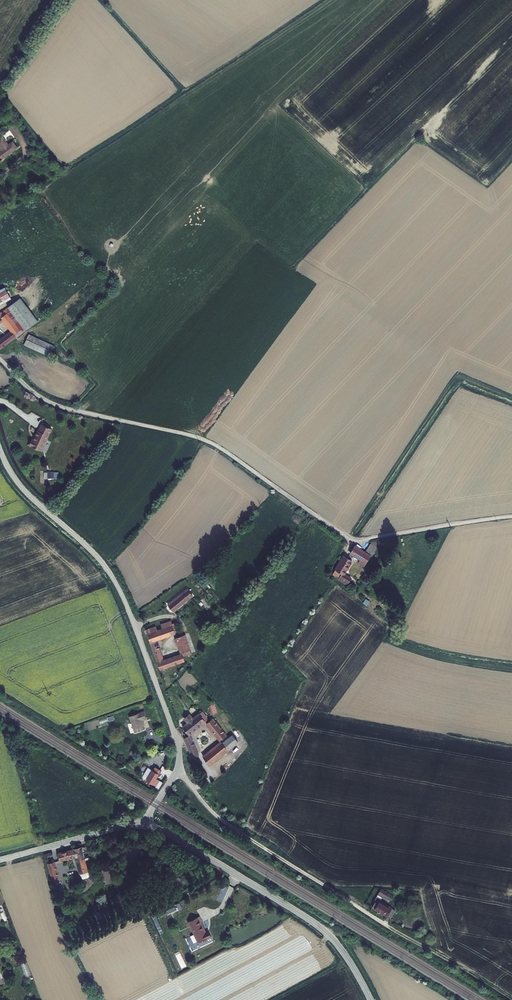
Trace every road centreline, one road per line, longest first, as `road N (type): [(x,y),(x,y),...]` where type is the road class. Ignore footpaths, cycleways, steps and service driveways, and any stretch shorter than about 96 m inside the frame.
road 1 (unclassified): [(511,516),(351,538),(210,443),(53,404),(0,359)]
road 2 (unclassified): [(177,770),(176,738),(115,583),(21,487),(0,450)]
road 3 (unclassified): [(370,999),(324,931),(144,819)]
road 4 (unclassified): [(177,770),(223,821),(389,927)]
road 5 (unclassified): [(144,819),(0,860)]
road 6 (track): [(389,927),(511,999)]

